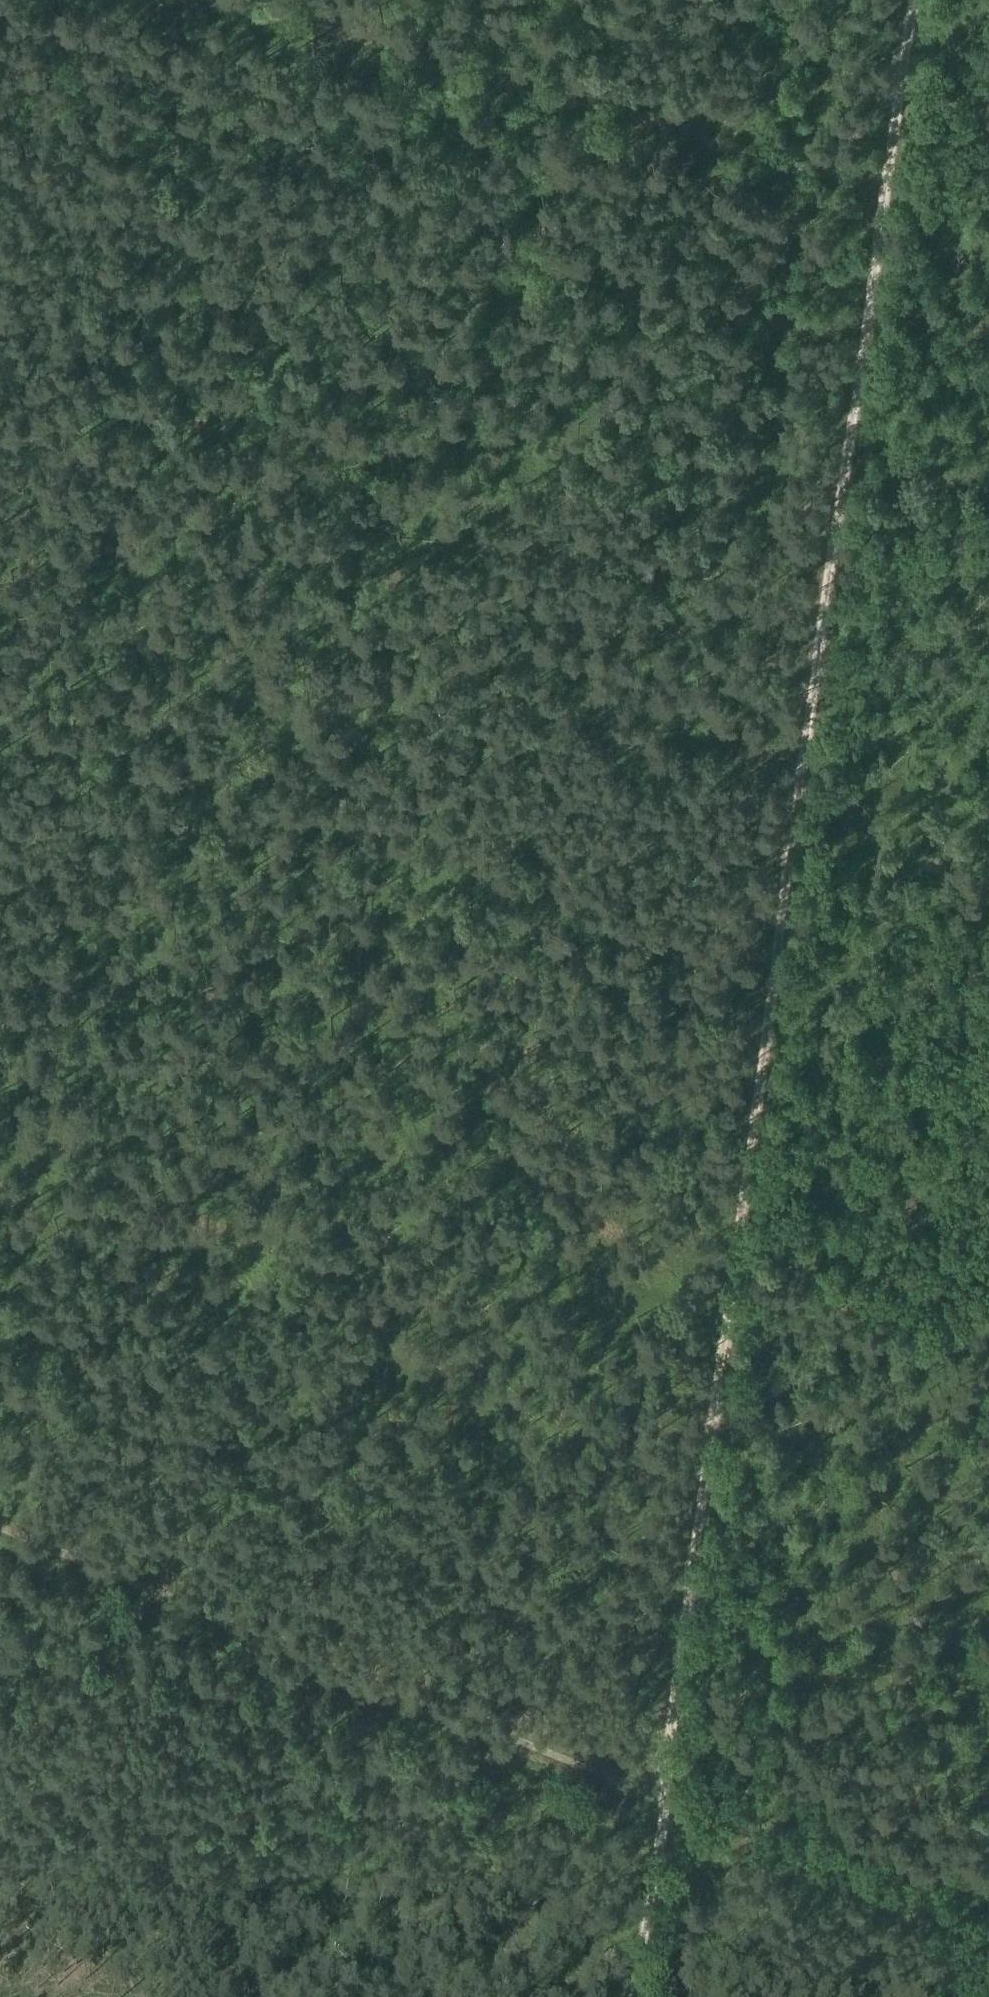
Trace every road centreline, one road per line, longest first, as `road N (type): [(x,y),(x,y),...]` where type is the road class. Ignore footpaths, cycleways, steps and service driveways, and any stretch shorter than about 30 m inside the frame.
road 1 (track): [(655,1790),(912,0)]
road 2 (track): [(655,1790),(0,1531)]
road 3 (track): [(625,1996),(655,1790)]

